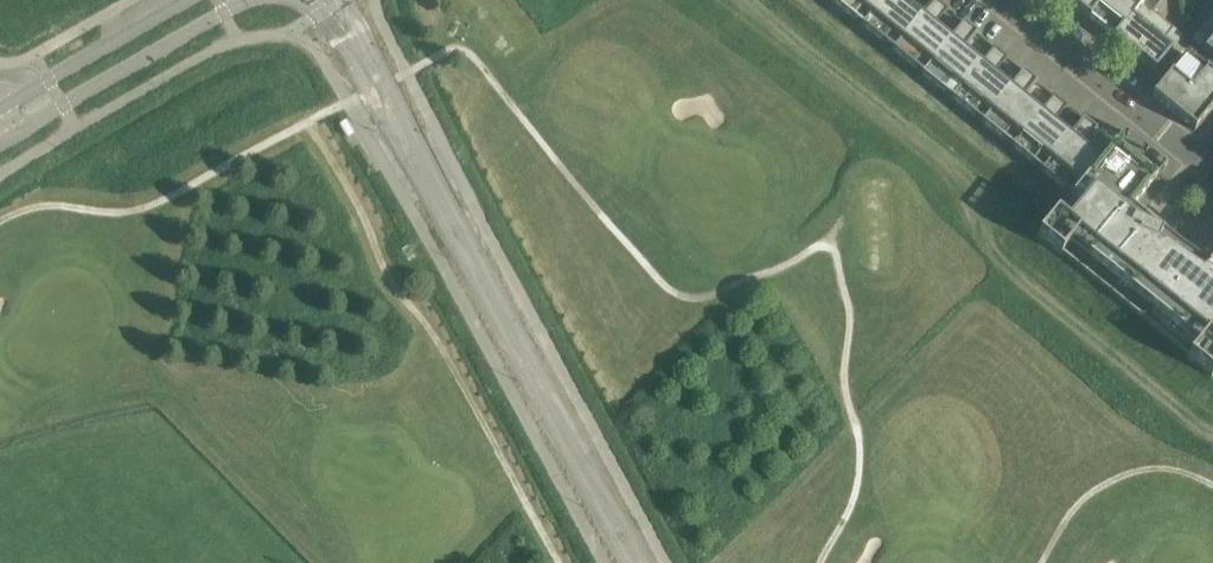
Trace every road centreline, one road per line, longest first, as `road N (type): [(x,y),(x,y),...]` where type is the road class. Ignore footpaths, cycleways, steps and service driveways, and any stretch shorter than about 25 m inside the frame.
road 1 (unclassified): [(633,562),(380,95)]
road 2 (tertiary): [(5,142),(245,0)]
road 3 (residential): [(1212,146),(1196,151),(1174,139),(1001,0)]
road 4 (tertiary): [(188,0),(0,108)]
road 5 (unclassified): [(304,0),(380,95)]

